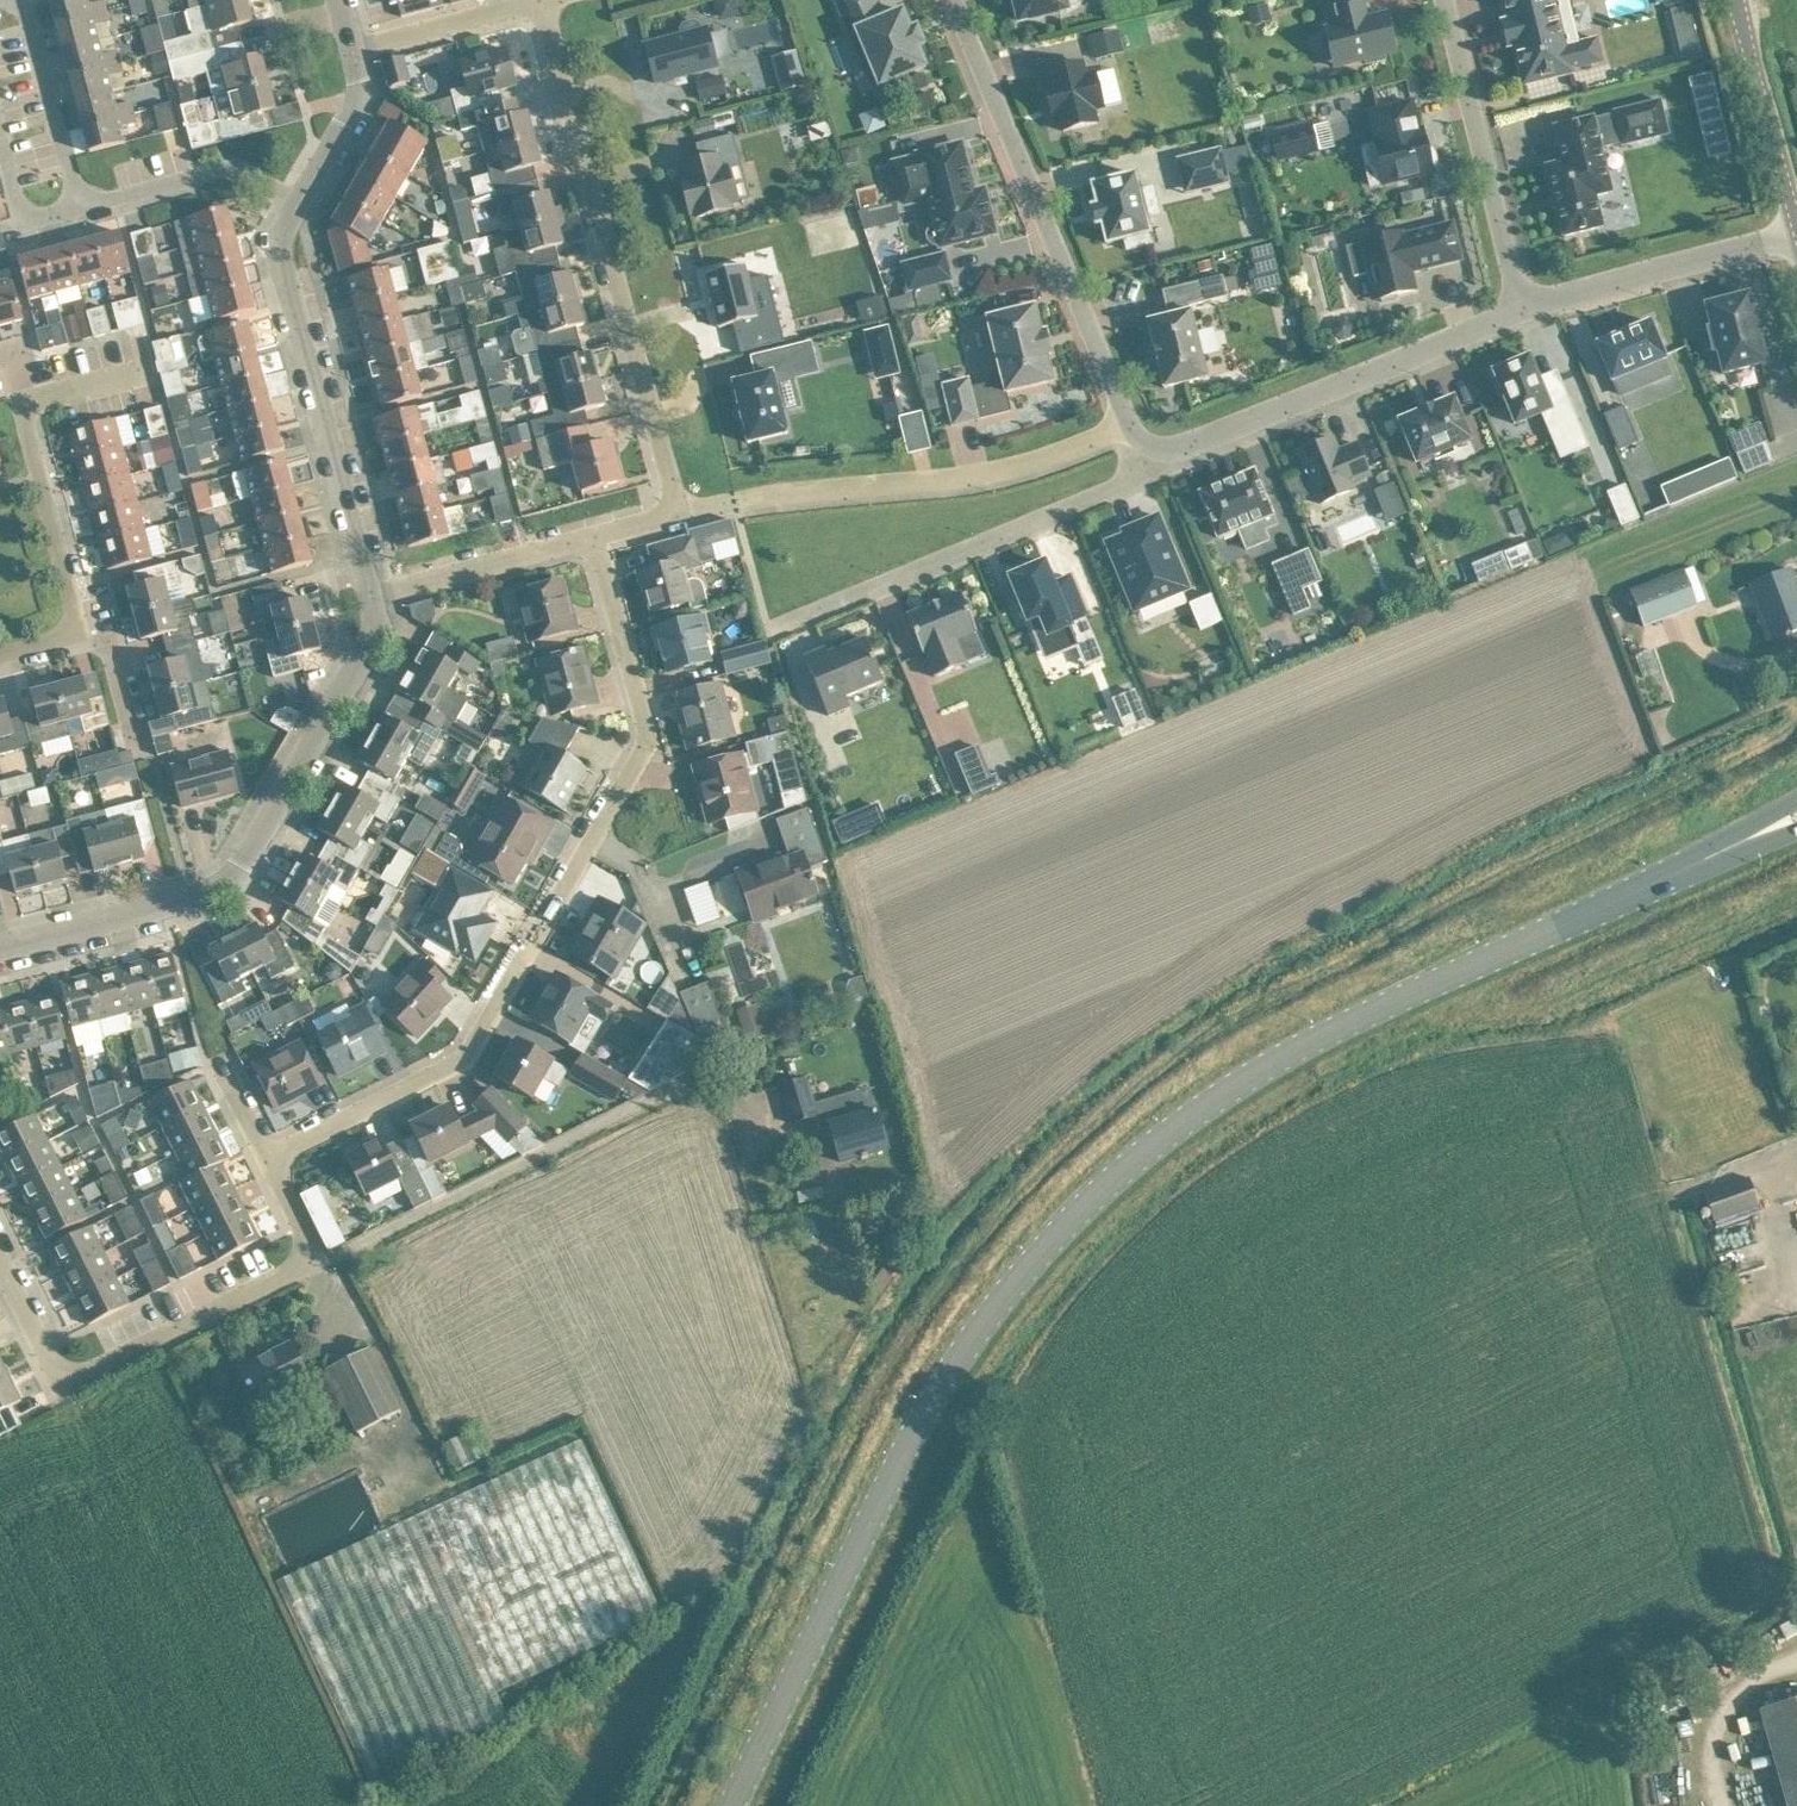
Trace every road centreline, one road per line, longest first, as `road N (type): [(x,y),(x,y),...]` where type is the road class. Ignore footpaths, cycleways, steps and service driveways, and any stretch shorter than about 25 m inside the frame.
road 1 (secondary): [(743,1805),(918,1417),(1011,1285),(1094,1185),(1164,1122),(1261,1060),(1759,834)]
road 2 (residential): [(269,1159),(465,1056),(650,737),(594,534)]
road 3 (unclassified): [(372,593),(374,633),(232,880),(0,947)]
road 4 (residential): [(676,515),(542,1)]
road 5 (residential): [(676,515),(943,481),(1030,462),(1129,422)]
road 6 (residential): [(1129,422),(957,0)]
road 7 (residential): [(773,634),(1146,474),(1164,450)]
road 8 (residential): [(317,1264),(702,1076)]
road 9 (residential): [(0,1261),(45,1353),(60,1370),(83,1376),(317,1264)]
road 10 (unclassified): [(299,203),(278,252),(372,593)]
road 11 (residential): [(1164,450),(1523,310)]
road 12 (residential): [(1523,310),(1446,0)]
road 13 (residential): [(0,354),(9,352),(77,630)]
road 14 (residential): [(1523,310),(1796,231)]
road 15 (unclassified): [(1796,228),(1734,0)]
road 16 (residential): [(299,203),(243,168),(80,207)]
road 17 (residential): [(372,593),(594,534)]
road 18 (residential): [(10,0),(29,11),(80,207)]
road 19 (residential): [(542,1),(351,49)]
road 20 (unclassified): [(351,49),(361,88),(299,203)]
road 21 (residential): [(80,207),(24,219),(0,132)]
road 22 (residential): [(138,739),(116,654),(98,635),(77,630)]

